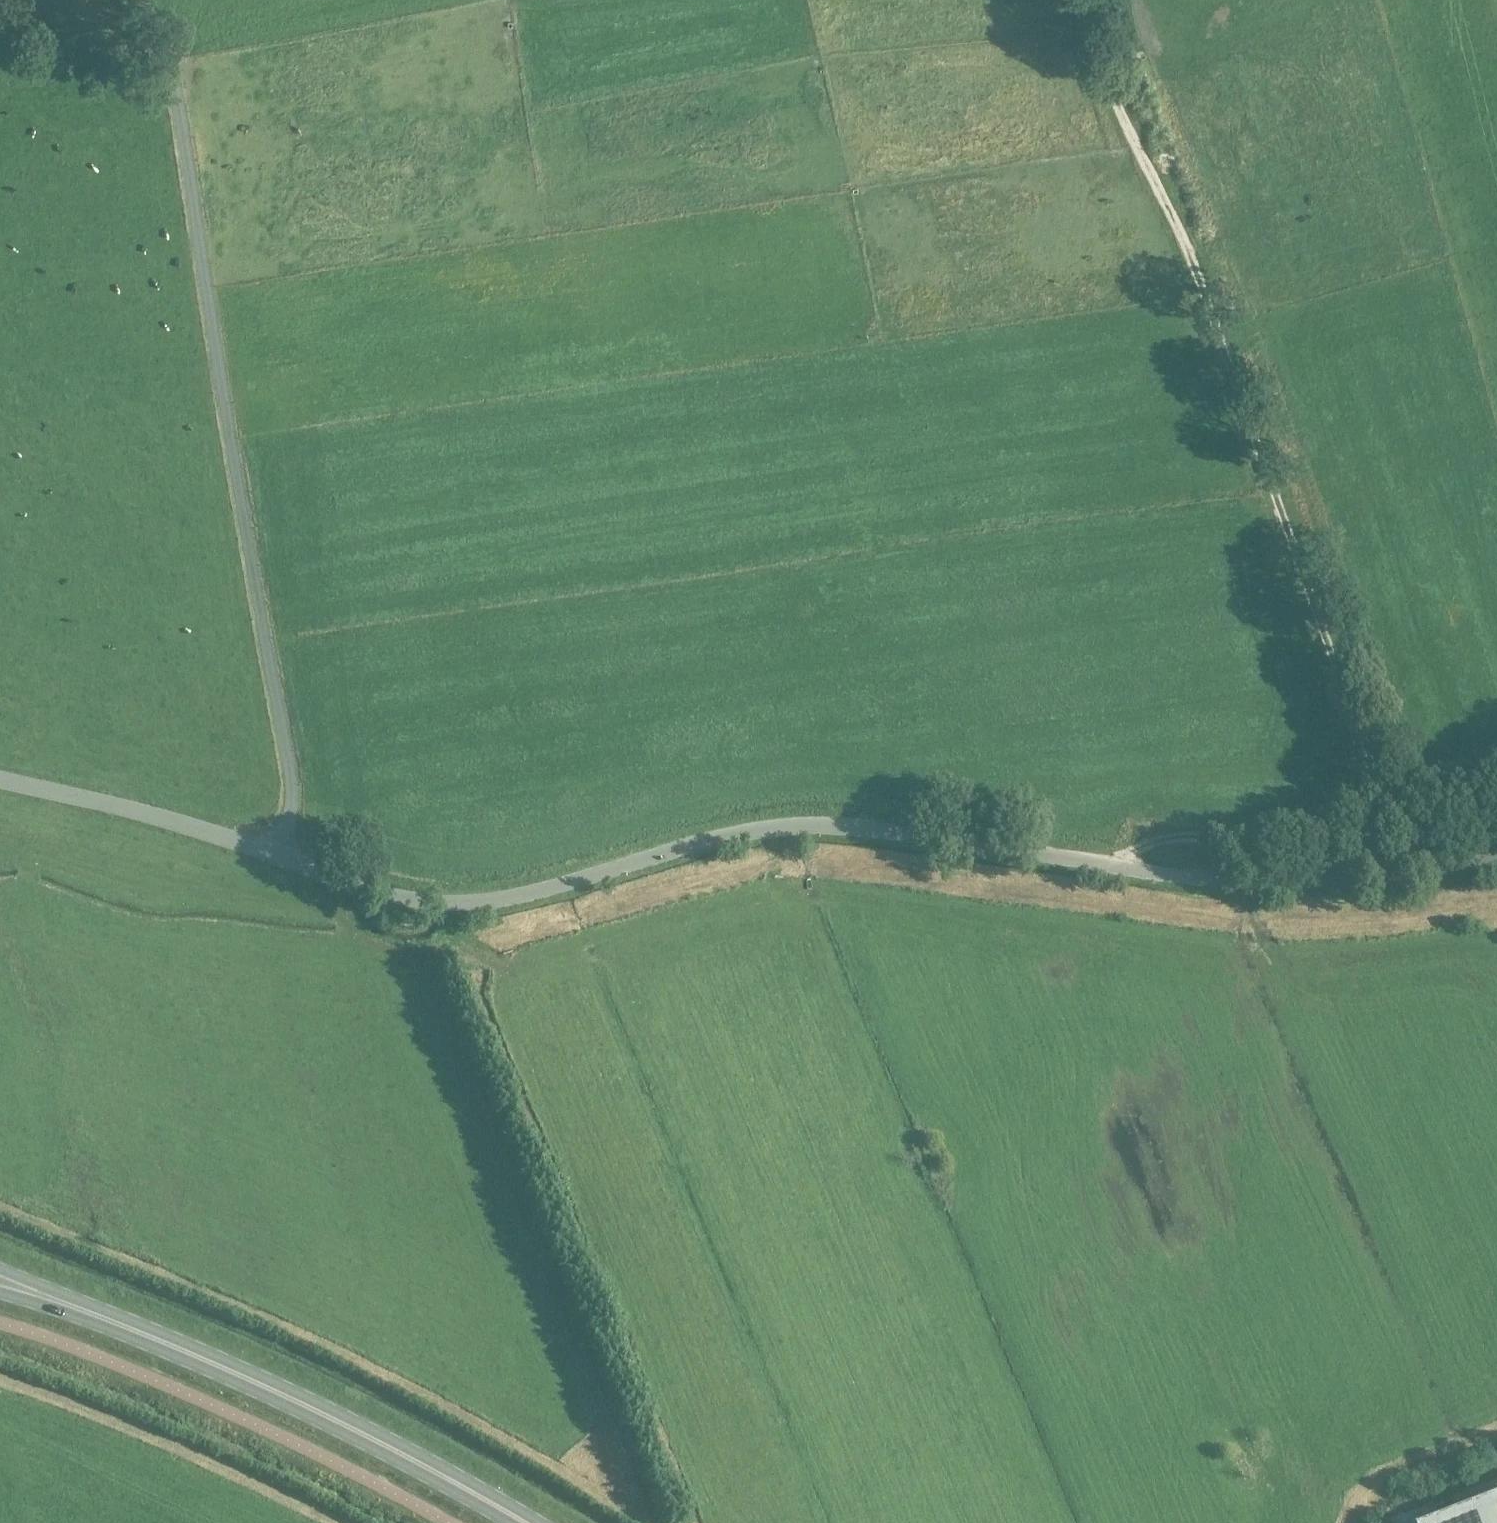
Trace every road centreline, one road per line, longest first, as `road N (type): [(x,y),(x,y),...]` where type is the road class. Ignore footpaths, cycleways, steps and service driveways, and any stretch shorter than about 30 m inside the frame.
road 1 (unclassified): [(0,778),(181,824),(349,882),(446,900),(531,893),(704,841),(807,825),(1259,879),(1421,869),(1496,850)]
road 2 (primary): [(526,1522),(254,1382),(67,1304)]

